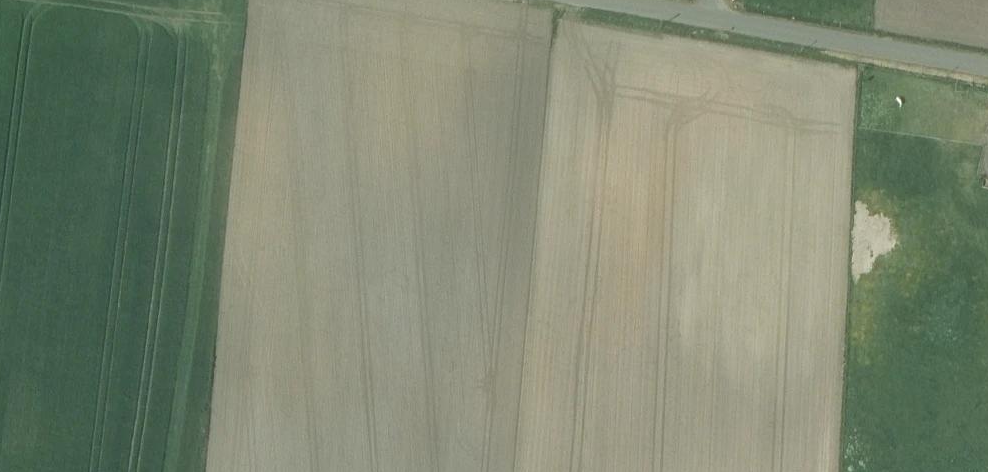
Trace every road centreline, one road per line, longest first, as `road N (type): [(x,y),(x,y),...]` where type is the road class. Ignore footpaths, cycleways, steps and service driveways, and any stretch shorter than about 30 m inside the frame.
road 1 (unclassified): [(599,0),(987,66)]

